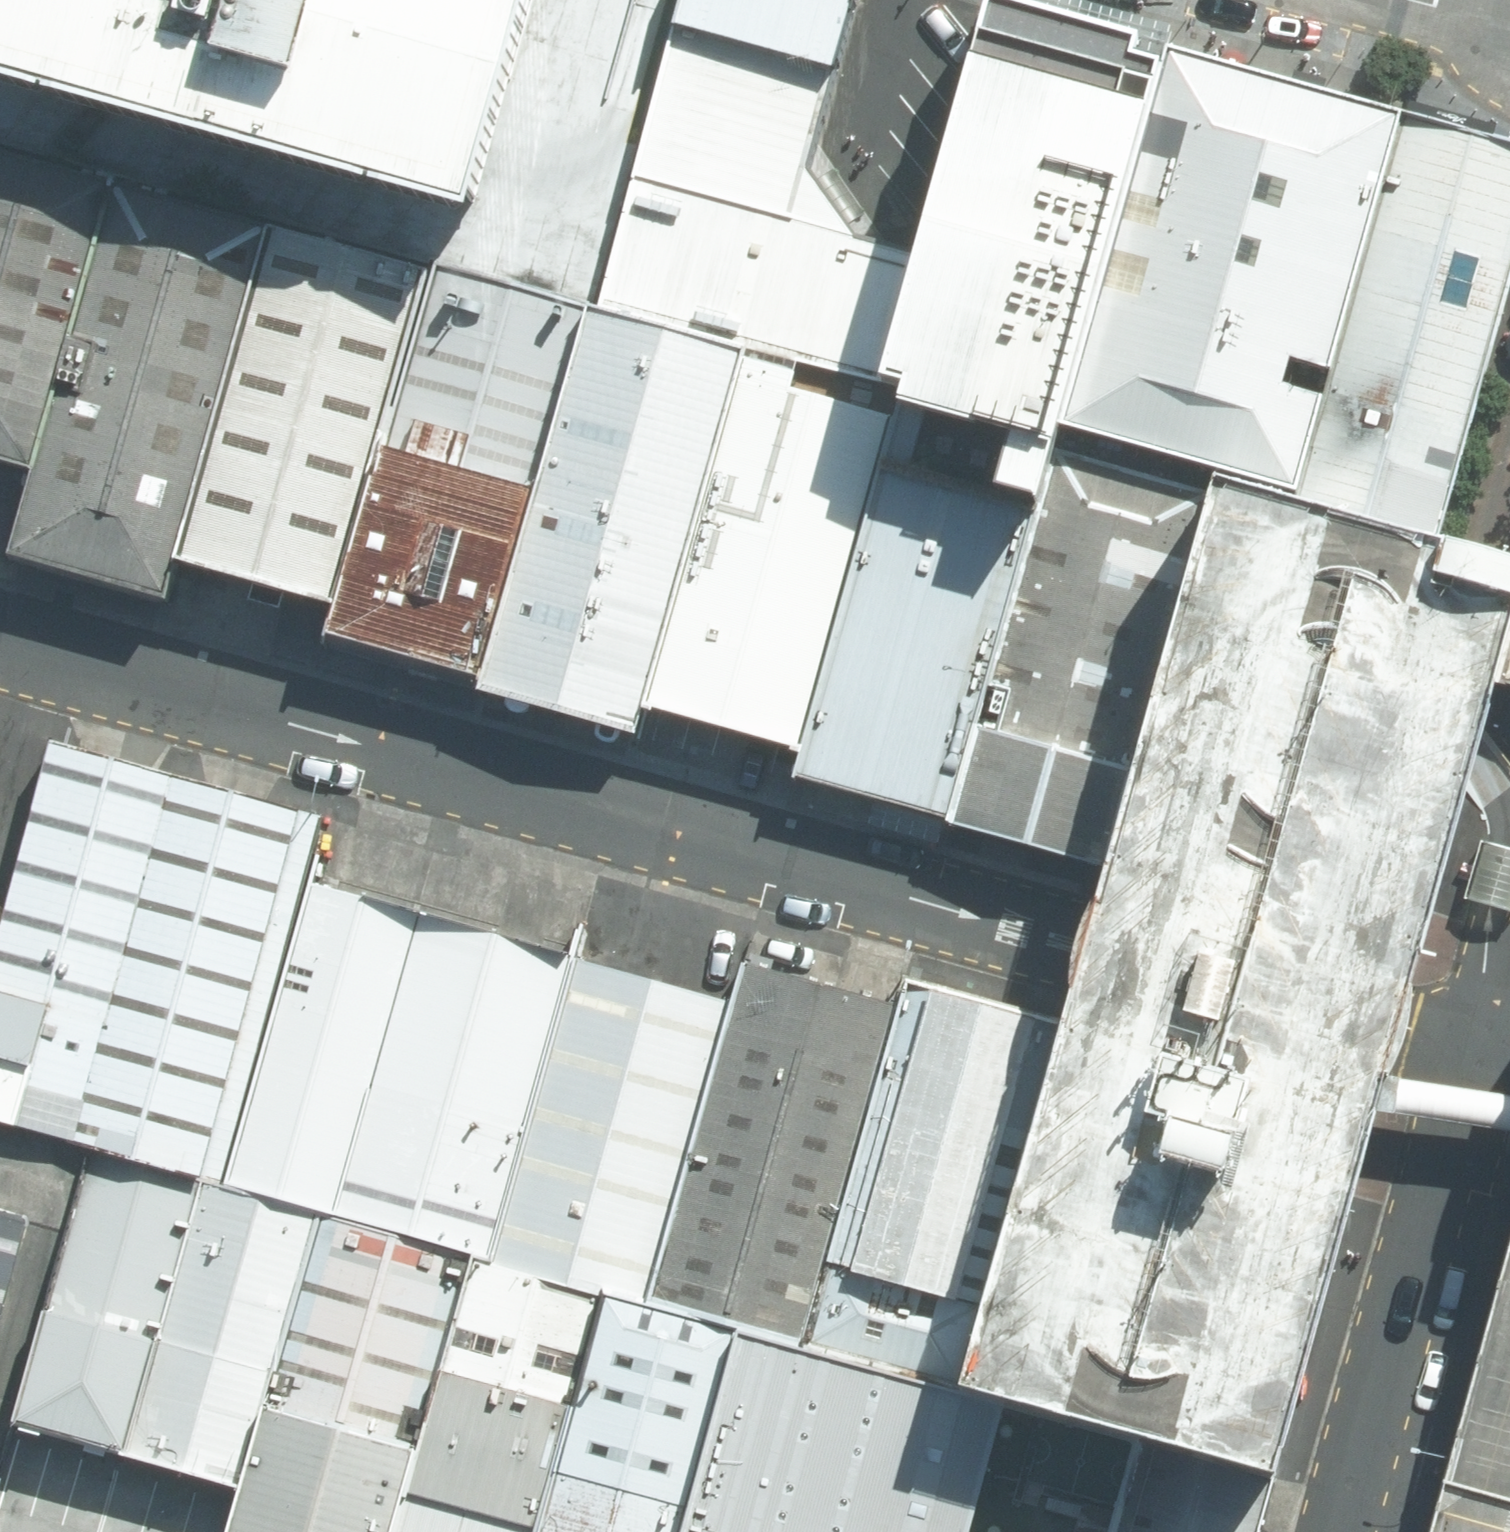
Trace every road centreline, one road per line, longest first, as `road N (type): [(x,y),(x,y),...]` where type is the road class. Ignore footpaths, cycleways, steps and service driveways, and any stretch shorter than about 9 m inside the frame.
road 1 (residential): [(0,645),(1476,1075)]
road 2 (residential): [(1476,1075),(1346,1531)]

